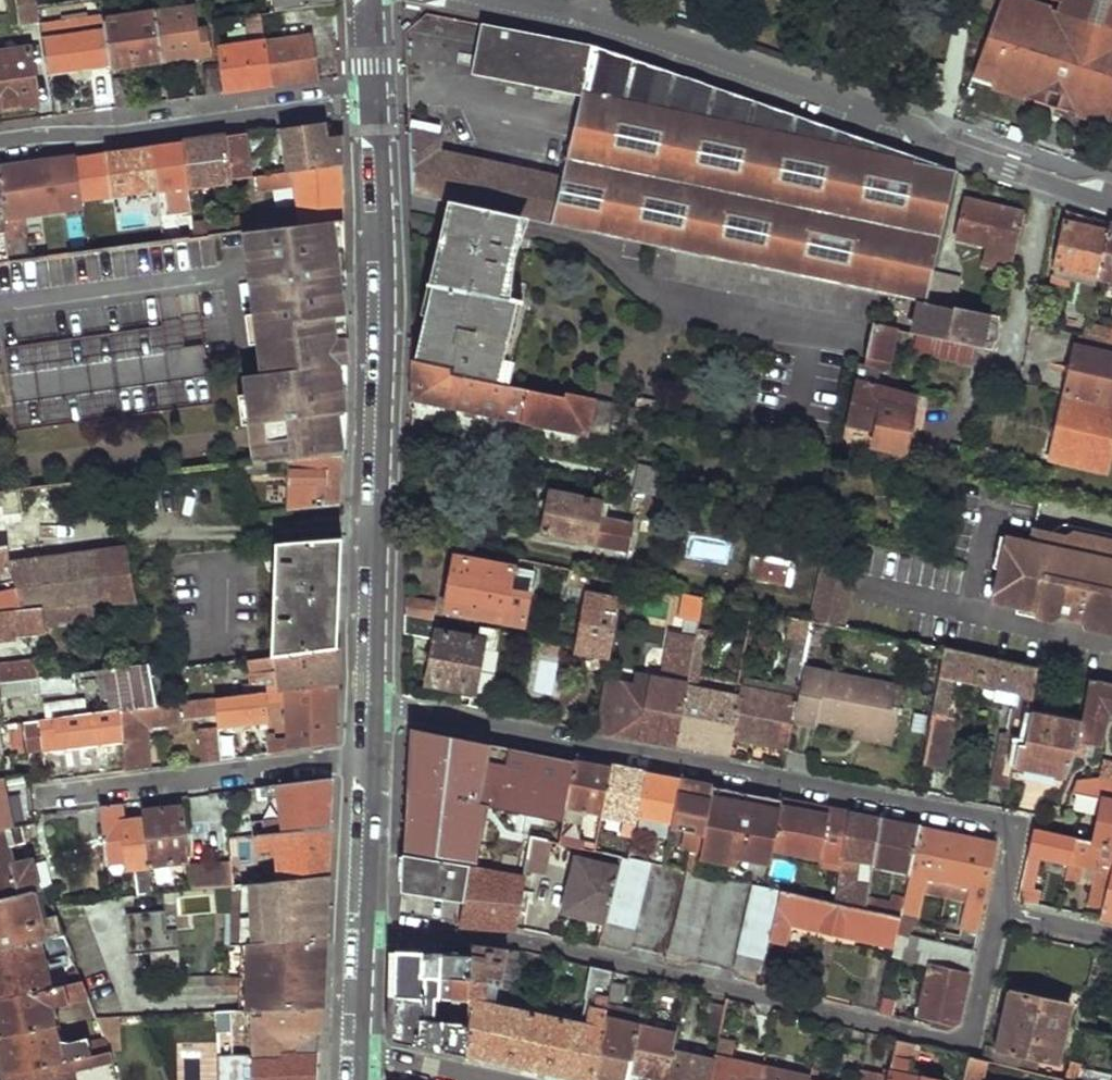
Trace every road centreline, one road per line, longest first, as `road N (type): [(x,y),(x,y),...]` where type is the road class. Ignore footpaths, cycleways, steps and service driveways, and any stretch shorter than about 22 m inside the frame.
road 1 (residential): [(1000,915),(1022,822),(373,706)]
road 2 (residential): [(369,930),(521,941),(953,1041),(973,1028),(1000,915)]
road 3 (residential): [(1111,199),(587,18),(488,0)]
road 4 (residential): [(373,706),(387,286),(376,102)]
road 5 (residential): [(0,142),(376,102)]
road 6 (residential): [(370,761),(47,798)]
road 7 (residential): [(369,930),(370,761)]
road 8 (residential): [(362,1057),(369,930)]

